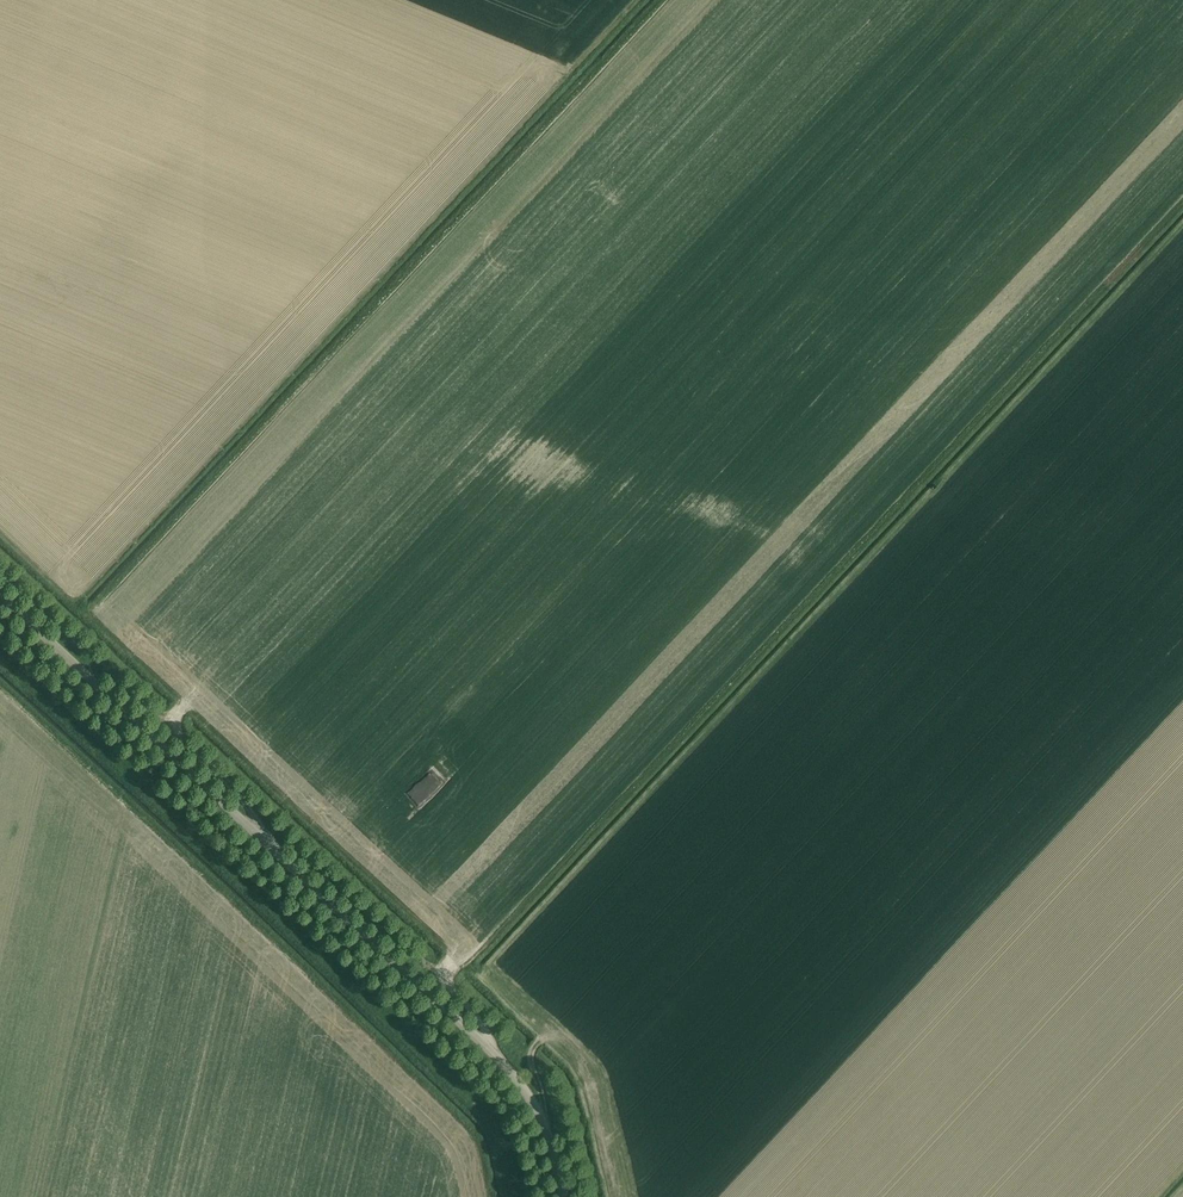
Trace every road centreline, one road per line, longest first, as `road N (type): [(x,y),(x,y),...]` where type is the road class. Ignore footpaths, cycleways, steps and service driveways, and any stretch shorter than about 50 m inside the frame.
road 1 (unclassified): [(565,1196),(541,1118),(501,1062),(0,594)]
road 2 (track): [(256,821),(301,849),(442,979),(481,1023),(493,1054)]
road 3 (track): [(67,657),(106,672),(192,748),(245,803),(265,843)]
road 4 (track): [(439,976),(461,953),(544,1034),(529,1059),(543,1123)]
road 5 (track): [(166,725),(187,702),(70,593)]

